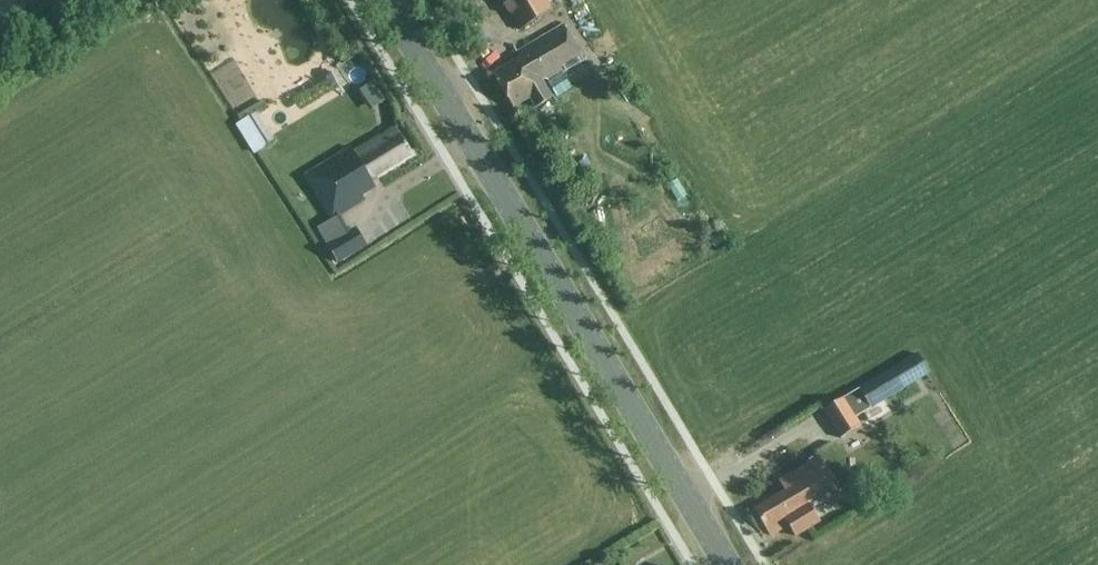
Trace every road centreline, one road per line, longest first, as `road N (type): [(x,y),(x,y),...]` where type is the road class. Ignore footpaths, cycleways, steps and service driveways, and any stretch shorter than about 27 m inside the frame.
road 1 (secondary): [(726,564),(384,0)]

